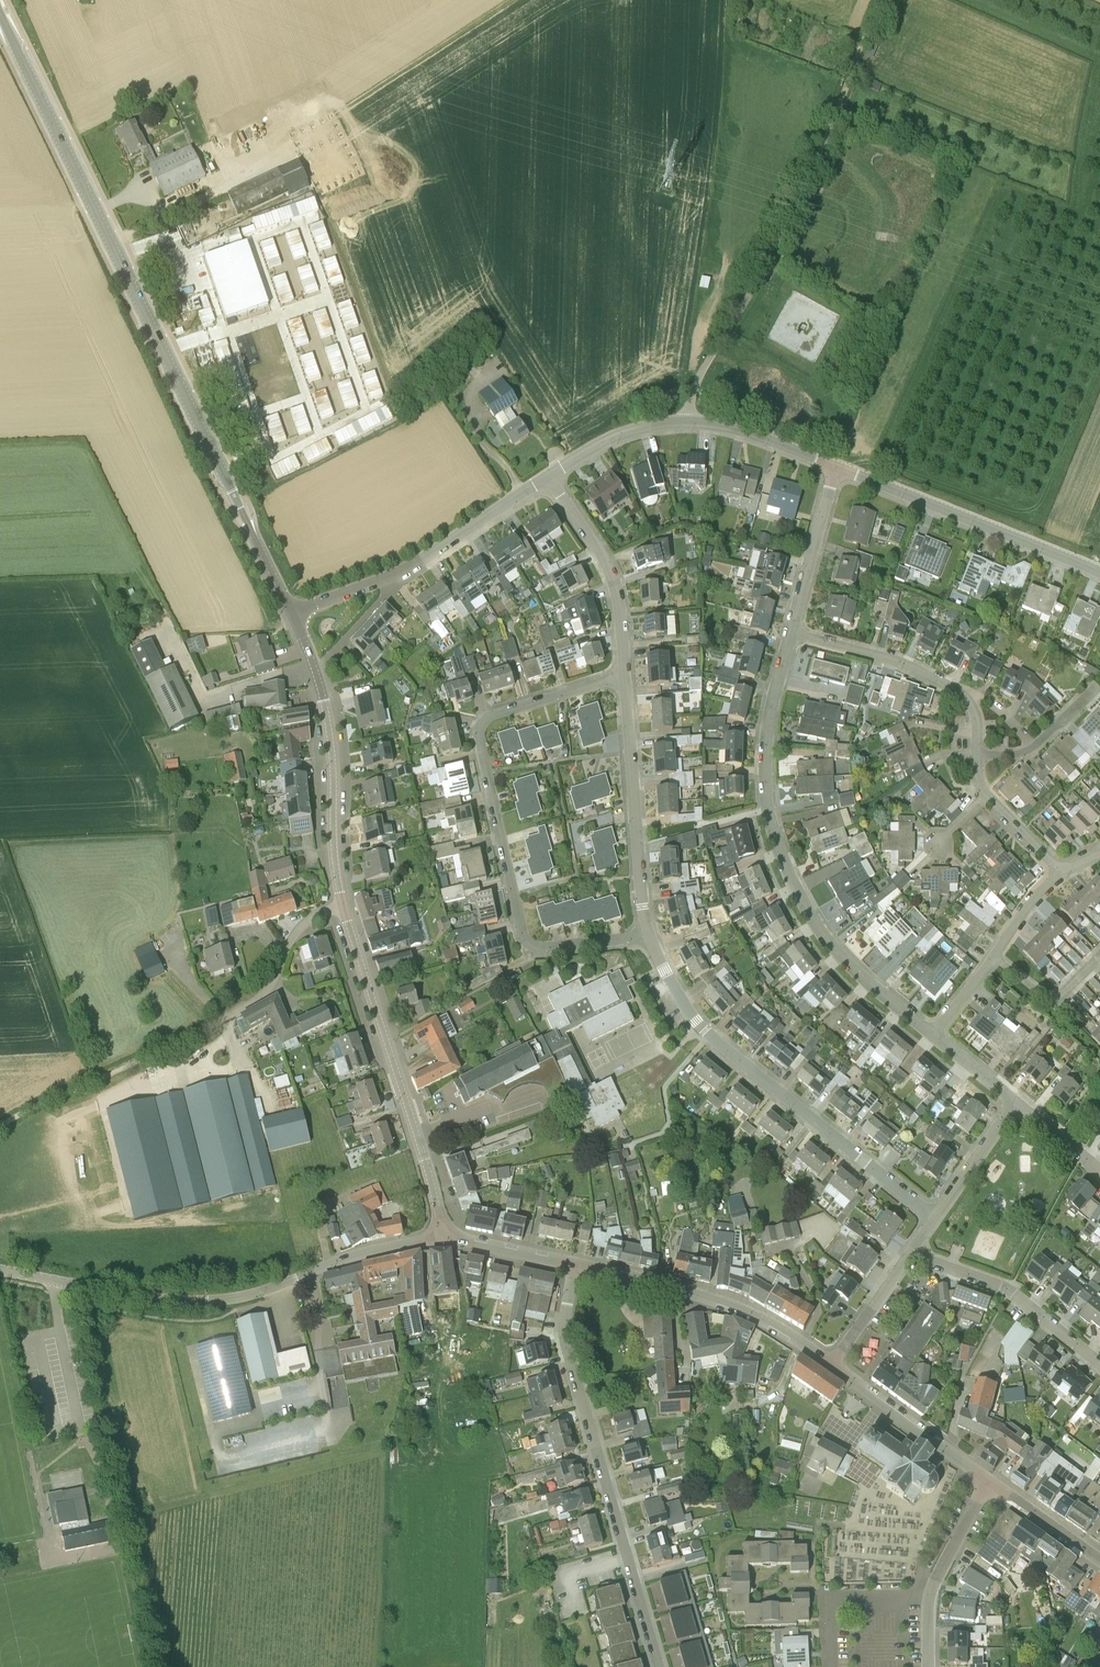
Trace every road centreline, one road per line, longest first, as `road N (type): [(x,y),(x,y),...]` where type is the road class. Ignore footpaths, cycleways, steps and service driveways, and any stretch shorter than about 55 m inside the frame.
road 1 (tertiary): [(291,612),(0,13)]
road 2 (residential): [(625,676),(492,716),(479,740),(526,941),(542,948),(649,936)]
road 3 (track): [(686,421),(706,362),(806,183),(881,0)]
road 4 (residential): [(932,1034),(835,950),(779,848),(768,808),(766,743),(791,633)]
road 5 (unclassified): [(0,1270),(154,1298),(215,1300),(443,1237)]
road 6 (residential): [(659,1666),(564,1336),(572,1265)]
road 7 (residential): [(935,1217),(712,1038),(678,996),(649,936)]
road 8 (tertiary): [(443,1237),(342,906)]
road 9 (residential): [(836,467),(737,429),(686,421),(624,433),(548,476)]
road 10 (tertiary): [(342,906),(331,741),(291,612)]
road 11 (residential): [(291,612),(403,571),(548,476)]
road 12 (residential): [(1099,572),(836,467)]
road 13 (tertiary): [(831,1363),(740,1309),(572,1265)]
road 14 (residential): [(649,936),(625,676)]
road 15 (unclassified): [(0,1125),(217,1022)]
road 16 (residential): [(1099,1363),(1009,1289),(911,1252)]
road 17 (residential): [(625,676),(613,578),(548,476)]
road 18 (residential): [(932,1034),(1062,873)]
road 19 (residential): [(927,1666),(928,1597),(986,1481)]
road 20 (tertiary): [(986,1481),(831,1363)]
road 21 (residential): [(967,701),(900,662),(791,633)]
road 22 (residential): [(217,1022),(264,994),(305,922),(342,906)]
road 23 (residential): [(791,633),(836,467)]
road 24 (residential): [(935,1217),(1015,1101)]
road 25 (tertiary): [(1099,1560),(986,1481)]
road 26 (residential): [(831,1363),(911,1252)]
road 27 (tertiary): [(572,1265),(443,1237)]

